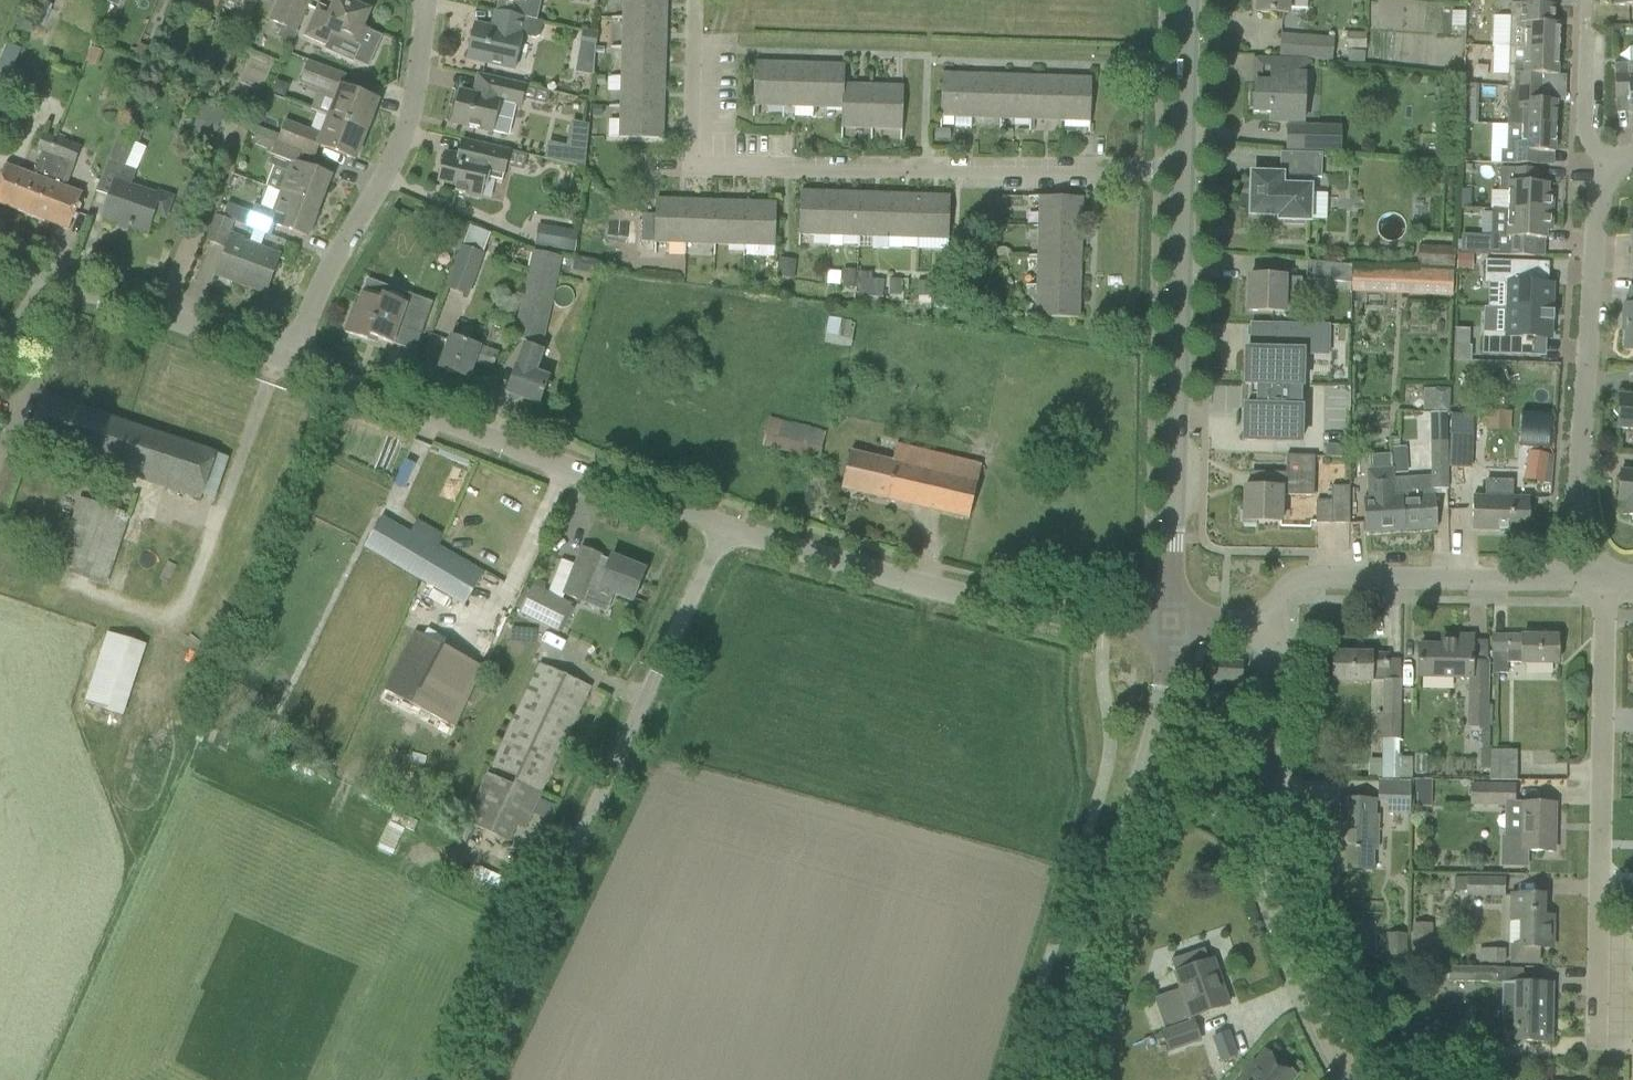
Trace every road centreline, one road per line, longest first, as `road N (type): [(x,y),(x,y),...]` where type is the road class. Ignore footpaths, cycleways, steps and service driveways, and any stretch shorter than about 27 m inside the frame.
road 1 (residential): [(1183,172),(689,167),(695,0)]
road 2 (residential): [(1352,1079),(1271,880),(1265,620)]
road 3 (residential): [(1050,1079),(1152,751),(1169,626)]
road 4 (residential): [(1601,1048),(1604,582)]
road 5 (residential): [(726,527),(294,373)]
road 6 (residential): [(1169,626),(1015,611),(726,527)]
road 7 (residential): [(1169,626),(1183,172)]
road 8 (residential): [(1604,582),(1588,493),(1606,167)]
road 9 (residential): [(294,373),(337,264),(401,156),(419,92),(423,0)]
road 10 (unclassified): [(467,1079),(633,723)]
road 11 (residential): [(1265,620),(1301,580),(1326,575),(1604,582)]
road 12 (residential): [(294,373),(0,265)]
road 13 (residential): [(633,723),(726,527)]
road 14 (residential): [(1183,172),(1190,0)]
road 15 (residential): [(1606,167),(1587,132),(1586,0)]

